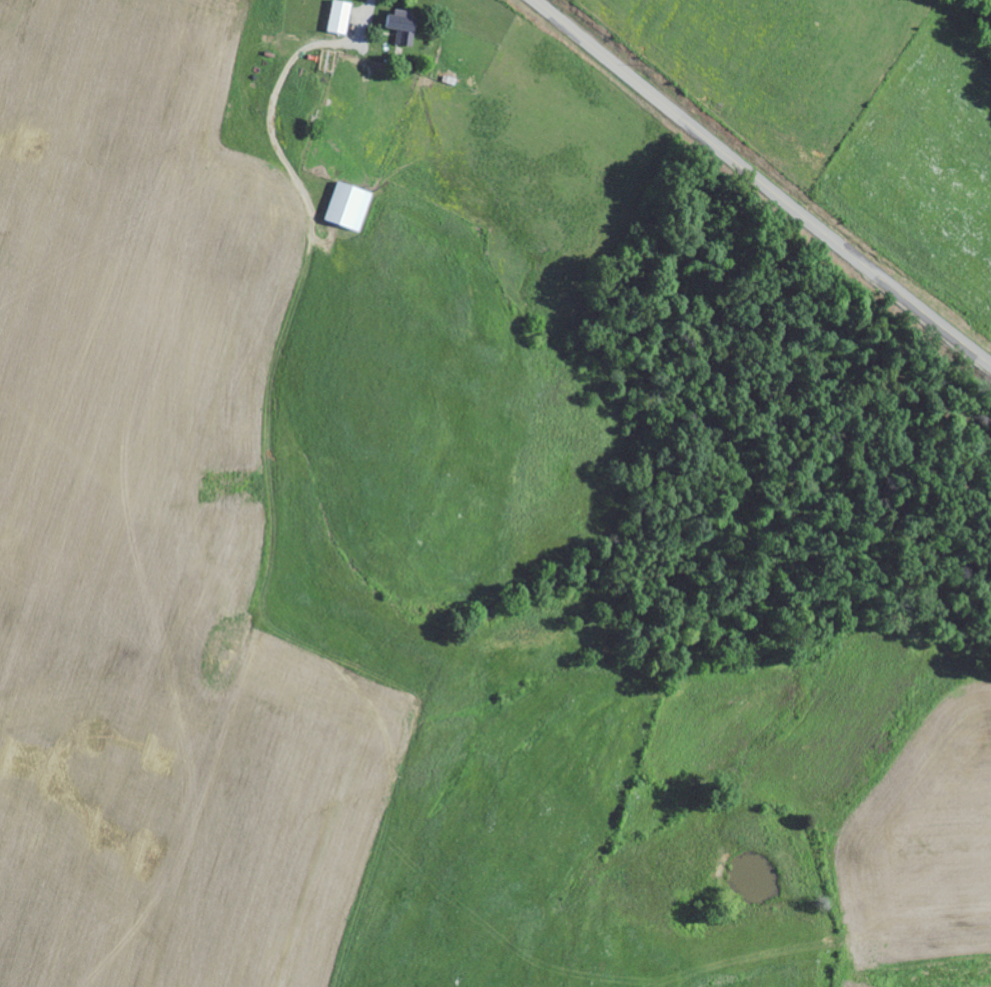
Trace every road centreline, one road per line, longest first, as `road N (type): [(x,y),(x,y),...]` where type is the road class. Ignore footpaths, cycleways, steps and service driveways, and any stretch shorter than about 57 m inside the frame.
road 1 (secondary): [(990,366),(535,0)]

